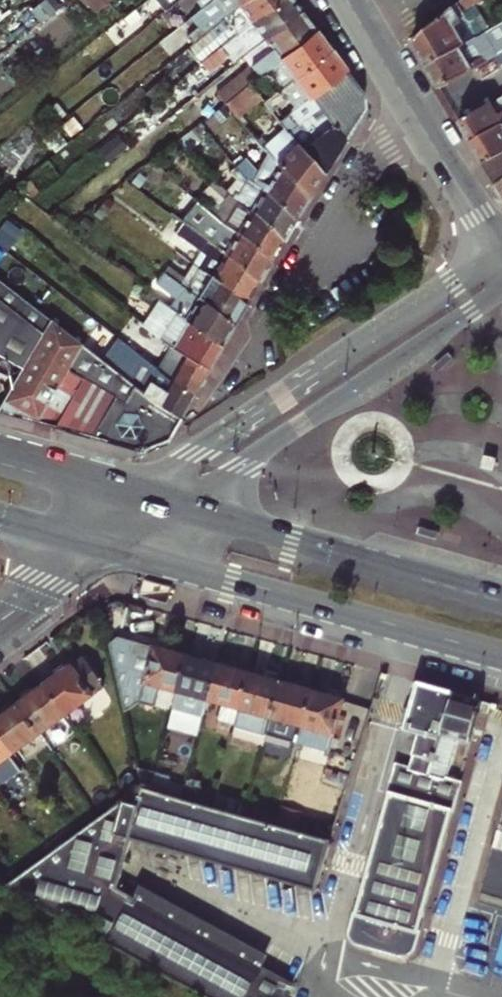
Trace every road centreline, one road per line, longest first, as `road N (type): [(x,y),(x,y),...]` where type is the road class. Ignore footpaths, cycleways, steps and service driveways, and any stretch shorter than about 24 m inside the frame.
road 1 (primary): [(95,548),(501,661)]
road 2 (tertiary): [(501,271),(162,500)]
road 3 (primary): [(501,597),(162,500)]
road 4 (tertiary): [(501,248),(346,0)]
road 5 (primary): [(162,500),(0,447)]

